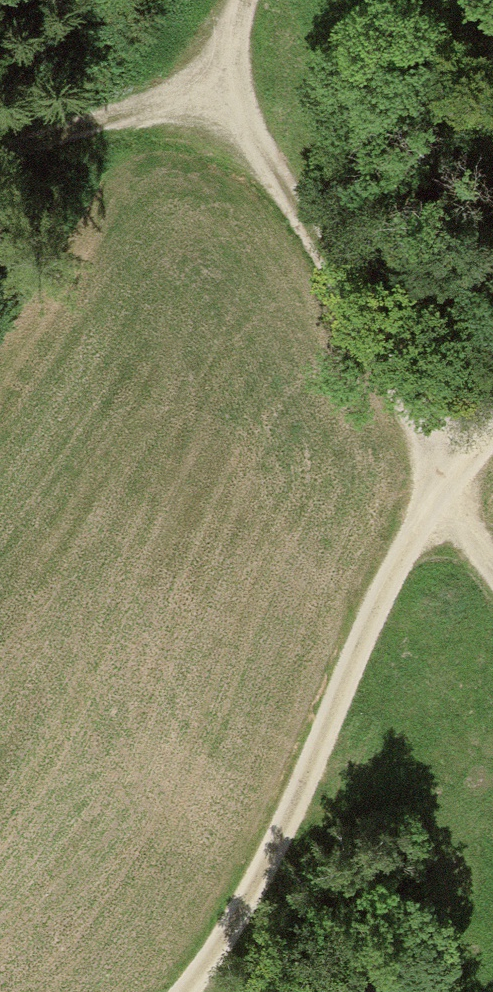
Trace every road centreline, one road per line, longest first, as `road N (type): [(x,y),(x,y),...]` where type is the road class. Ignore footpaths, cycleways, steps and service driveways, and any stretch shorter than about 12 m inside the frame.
road 1 (track): [(492,446),(397,555),(336,696),(187,991)]
road 2 (track): [(223,103),(351,313),(492,584)]
road 3 (track): [(0,185),(21,170),(223,103),(247,0)]

